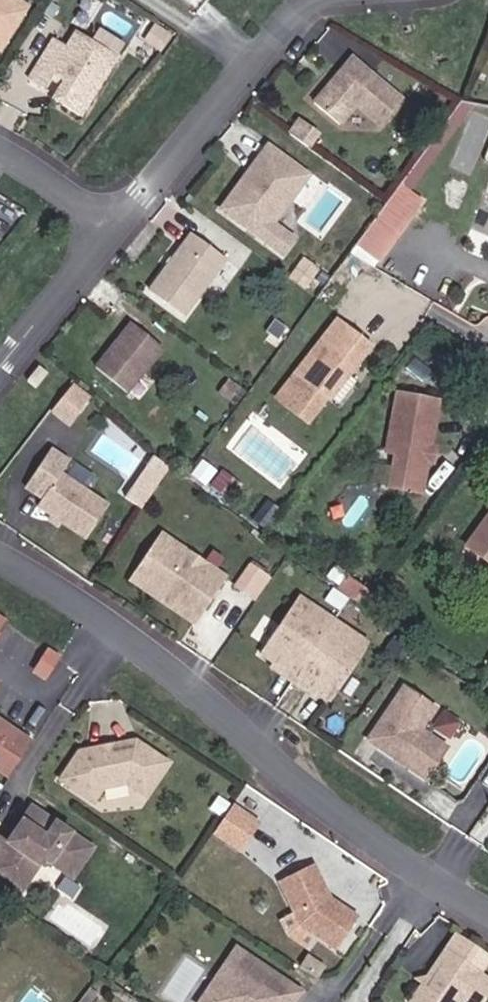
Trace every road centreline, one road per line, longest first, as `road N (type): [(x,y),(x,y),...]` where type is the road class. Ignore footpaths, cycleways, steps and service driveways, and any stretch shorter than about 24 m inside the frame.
road 1 (residential): [(487,911),(363,837),(112,626),(0,559)]
road 2 (residential): [(110,225),(309,0)]
road 3 (residential): [(110,225),(0,371)]
road 4 (residential): [(0,146),(110,225)]

